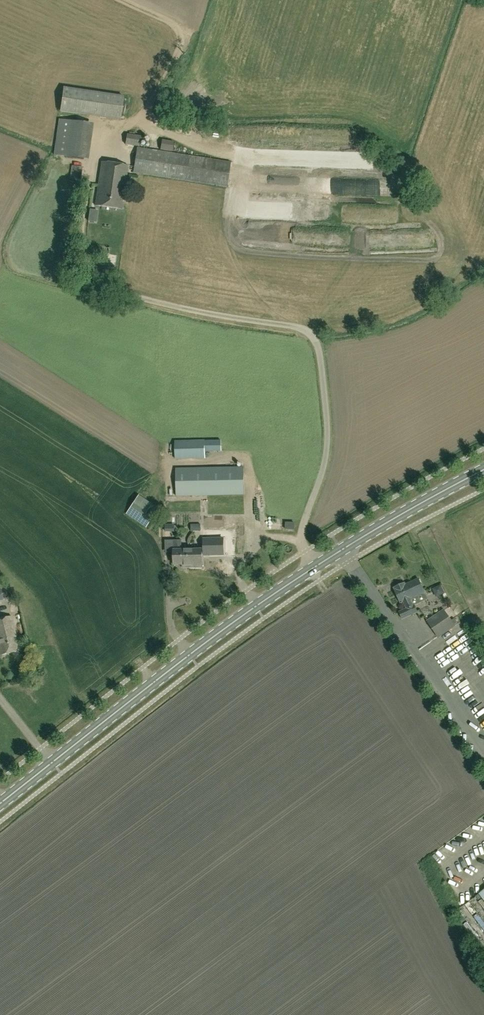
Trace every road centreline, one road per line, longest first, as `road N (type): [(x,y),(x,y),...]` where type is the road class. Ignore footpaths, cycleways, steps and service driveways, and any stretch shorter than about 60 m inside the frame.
road 1 (secondary): [(0,804),(308,571),(483,471)]

